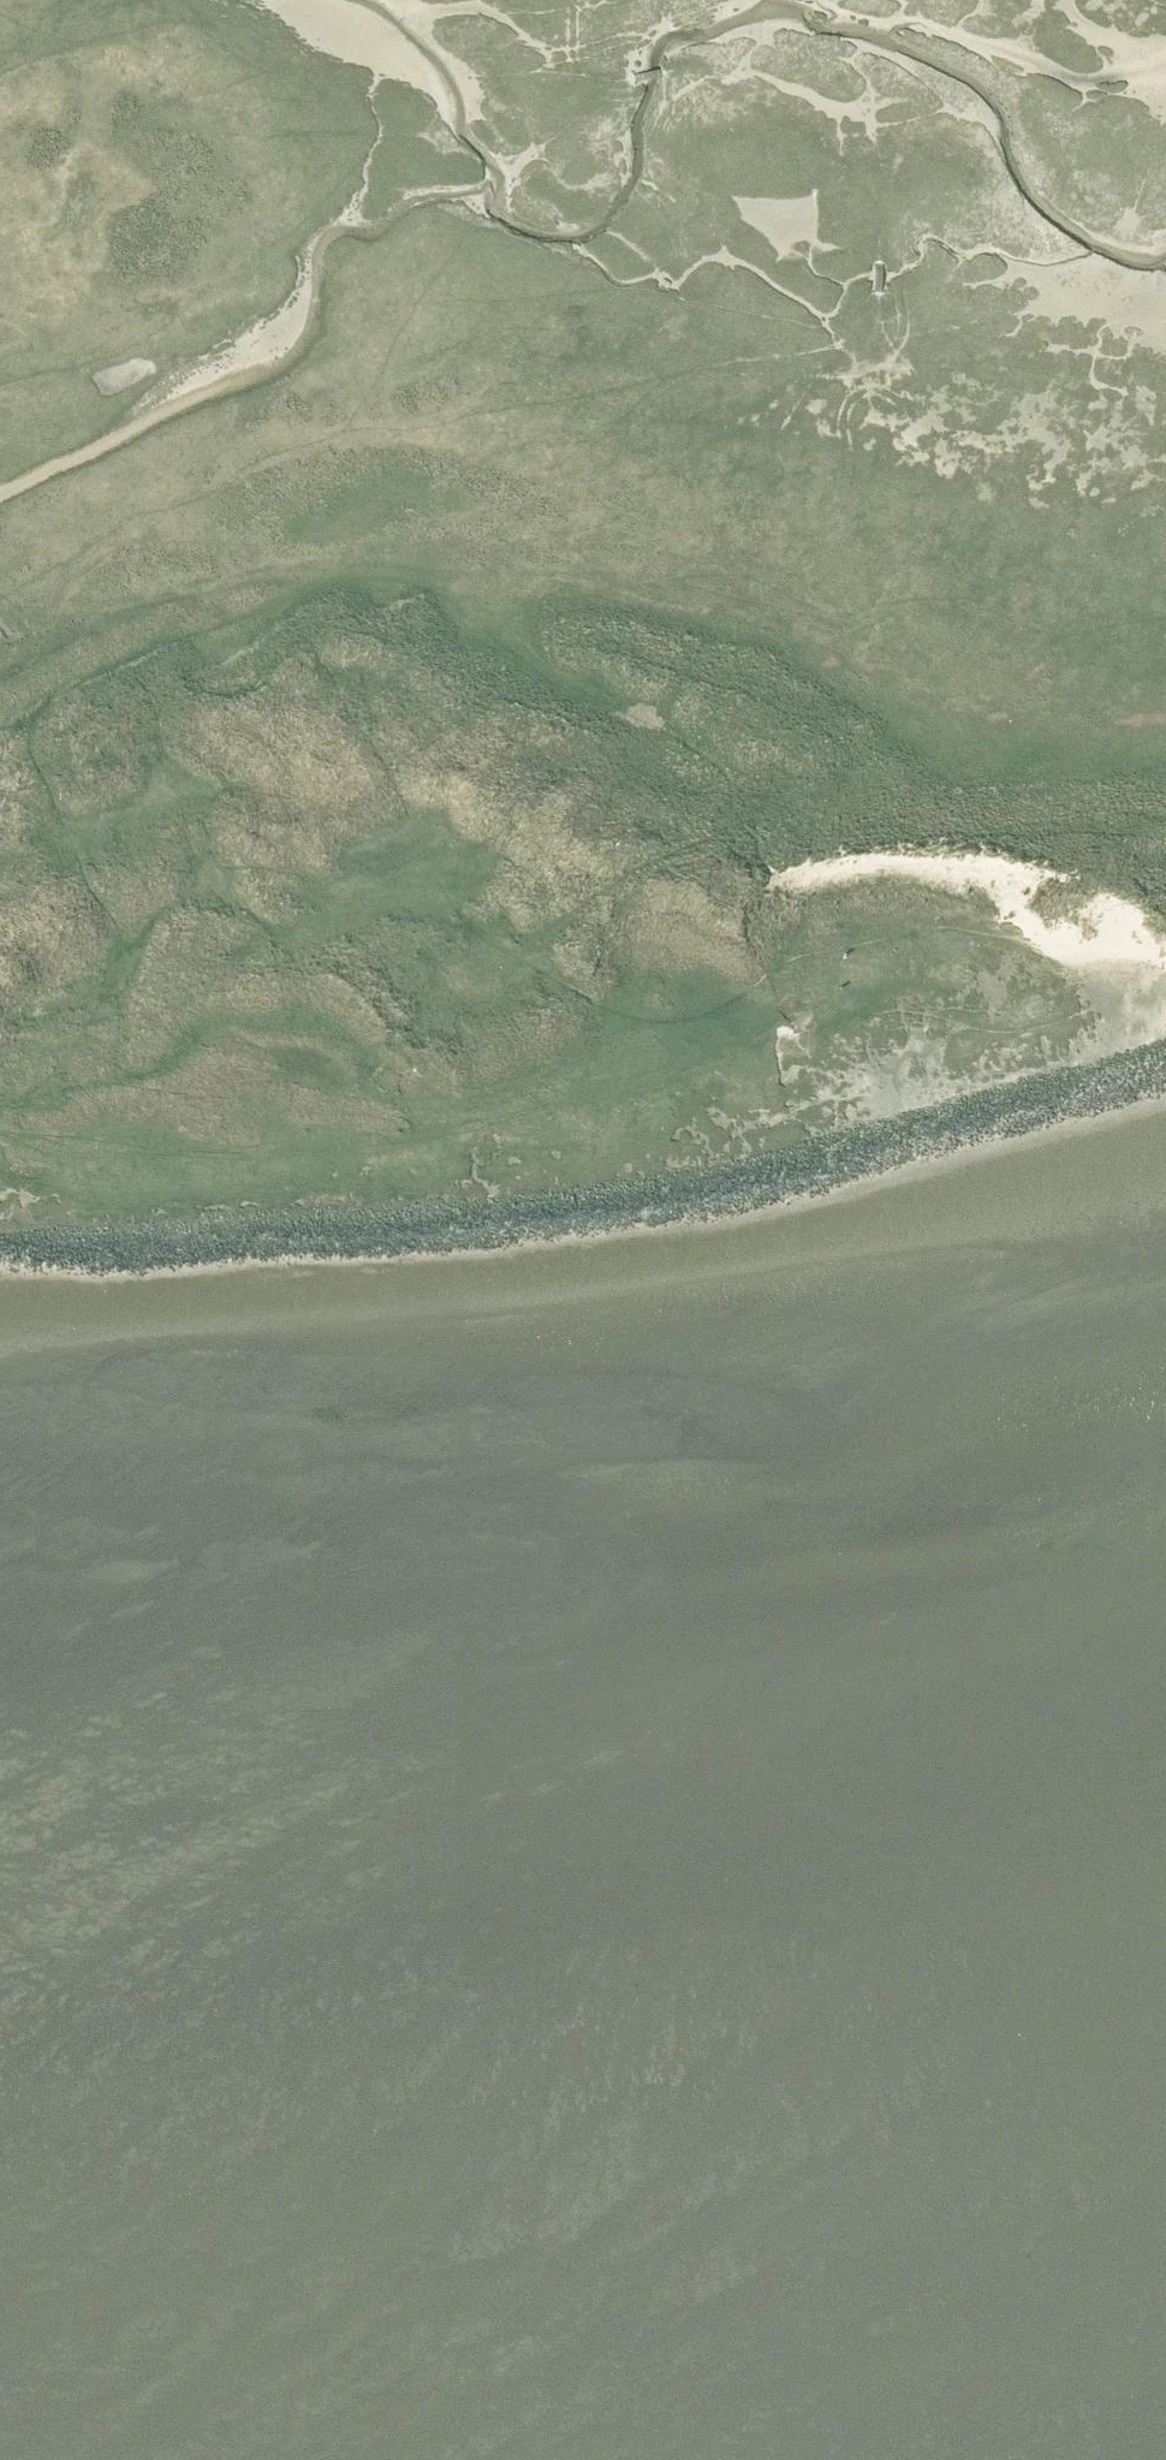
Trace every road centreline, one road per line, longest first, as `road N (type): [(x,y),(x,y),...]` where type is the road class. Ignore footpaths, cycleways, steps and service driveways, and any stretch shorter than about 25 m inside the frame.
road 1 (track): [(587,0),(585,64),(621,85),(667,69),(726,120),(789,157),(868,233),(882,262),(876,356),(849,375),(713,376),(680,384),(527,512),(444,553),(134,613),(0,618)]

